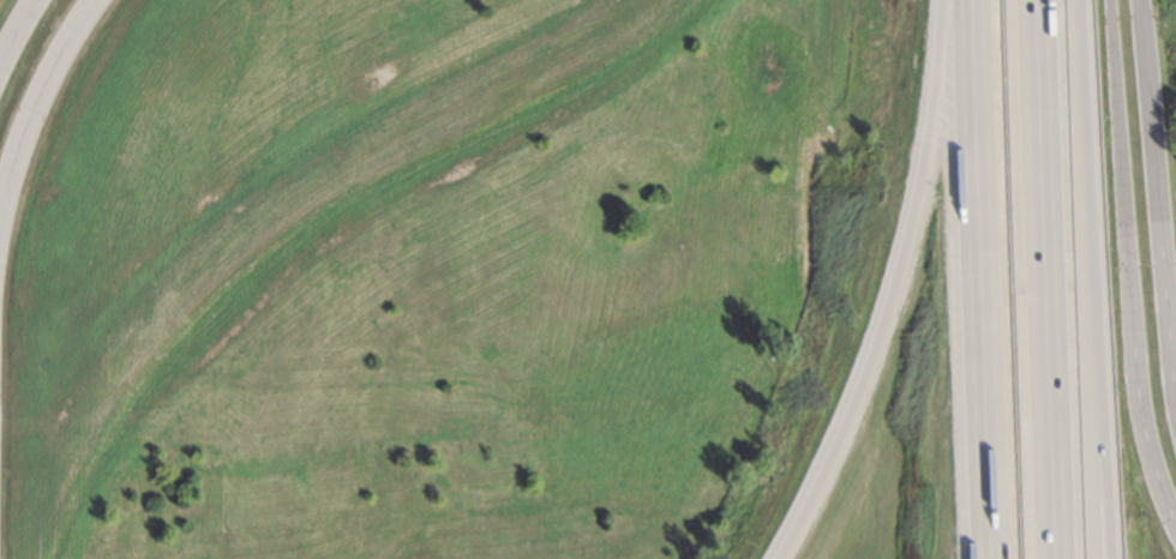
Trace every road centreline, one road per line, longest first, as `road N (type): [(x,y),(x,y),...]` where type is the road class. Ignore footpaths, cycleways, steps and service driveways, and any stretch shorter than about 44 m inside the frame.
road 1 (motorway): [(937,0),(919,172),(902,246),(853,393),(777,558)]
road 2 (motorway): [(1095,558),(1075,0)]
road 3 (motorway): [(965,0),(984,558)]
road 4 (motorway): [(1060,558),(1056,0)]
road 5 (tertiary): [(1116,0),(1144,407),(1175,510)]
road 6 (motorway): [(1109,558),(1078,47)]
road 7 (tertiary): [(1175,354),(1143,0)]
road 8 (secondary): [(0,186),(30,90),(79,0)]

